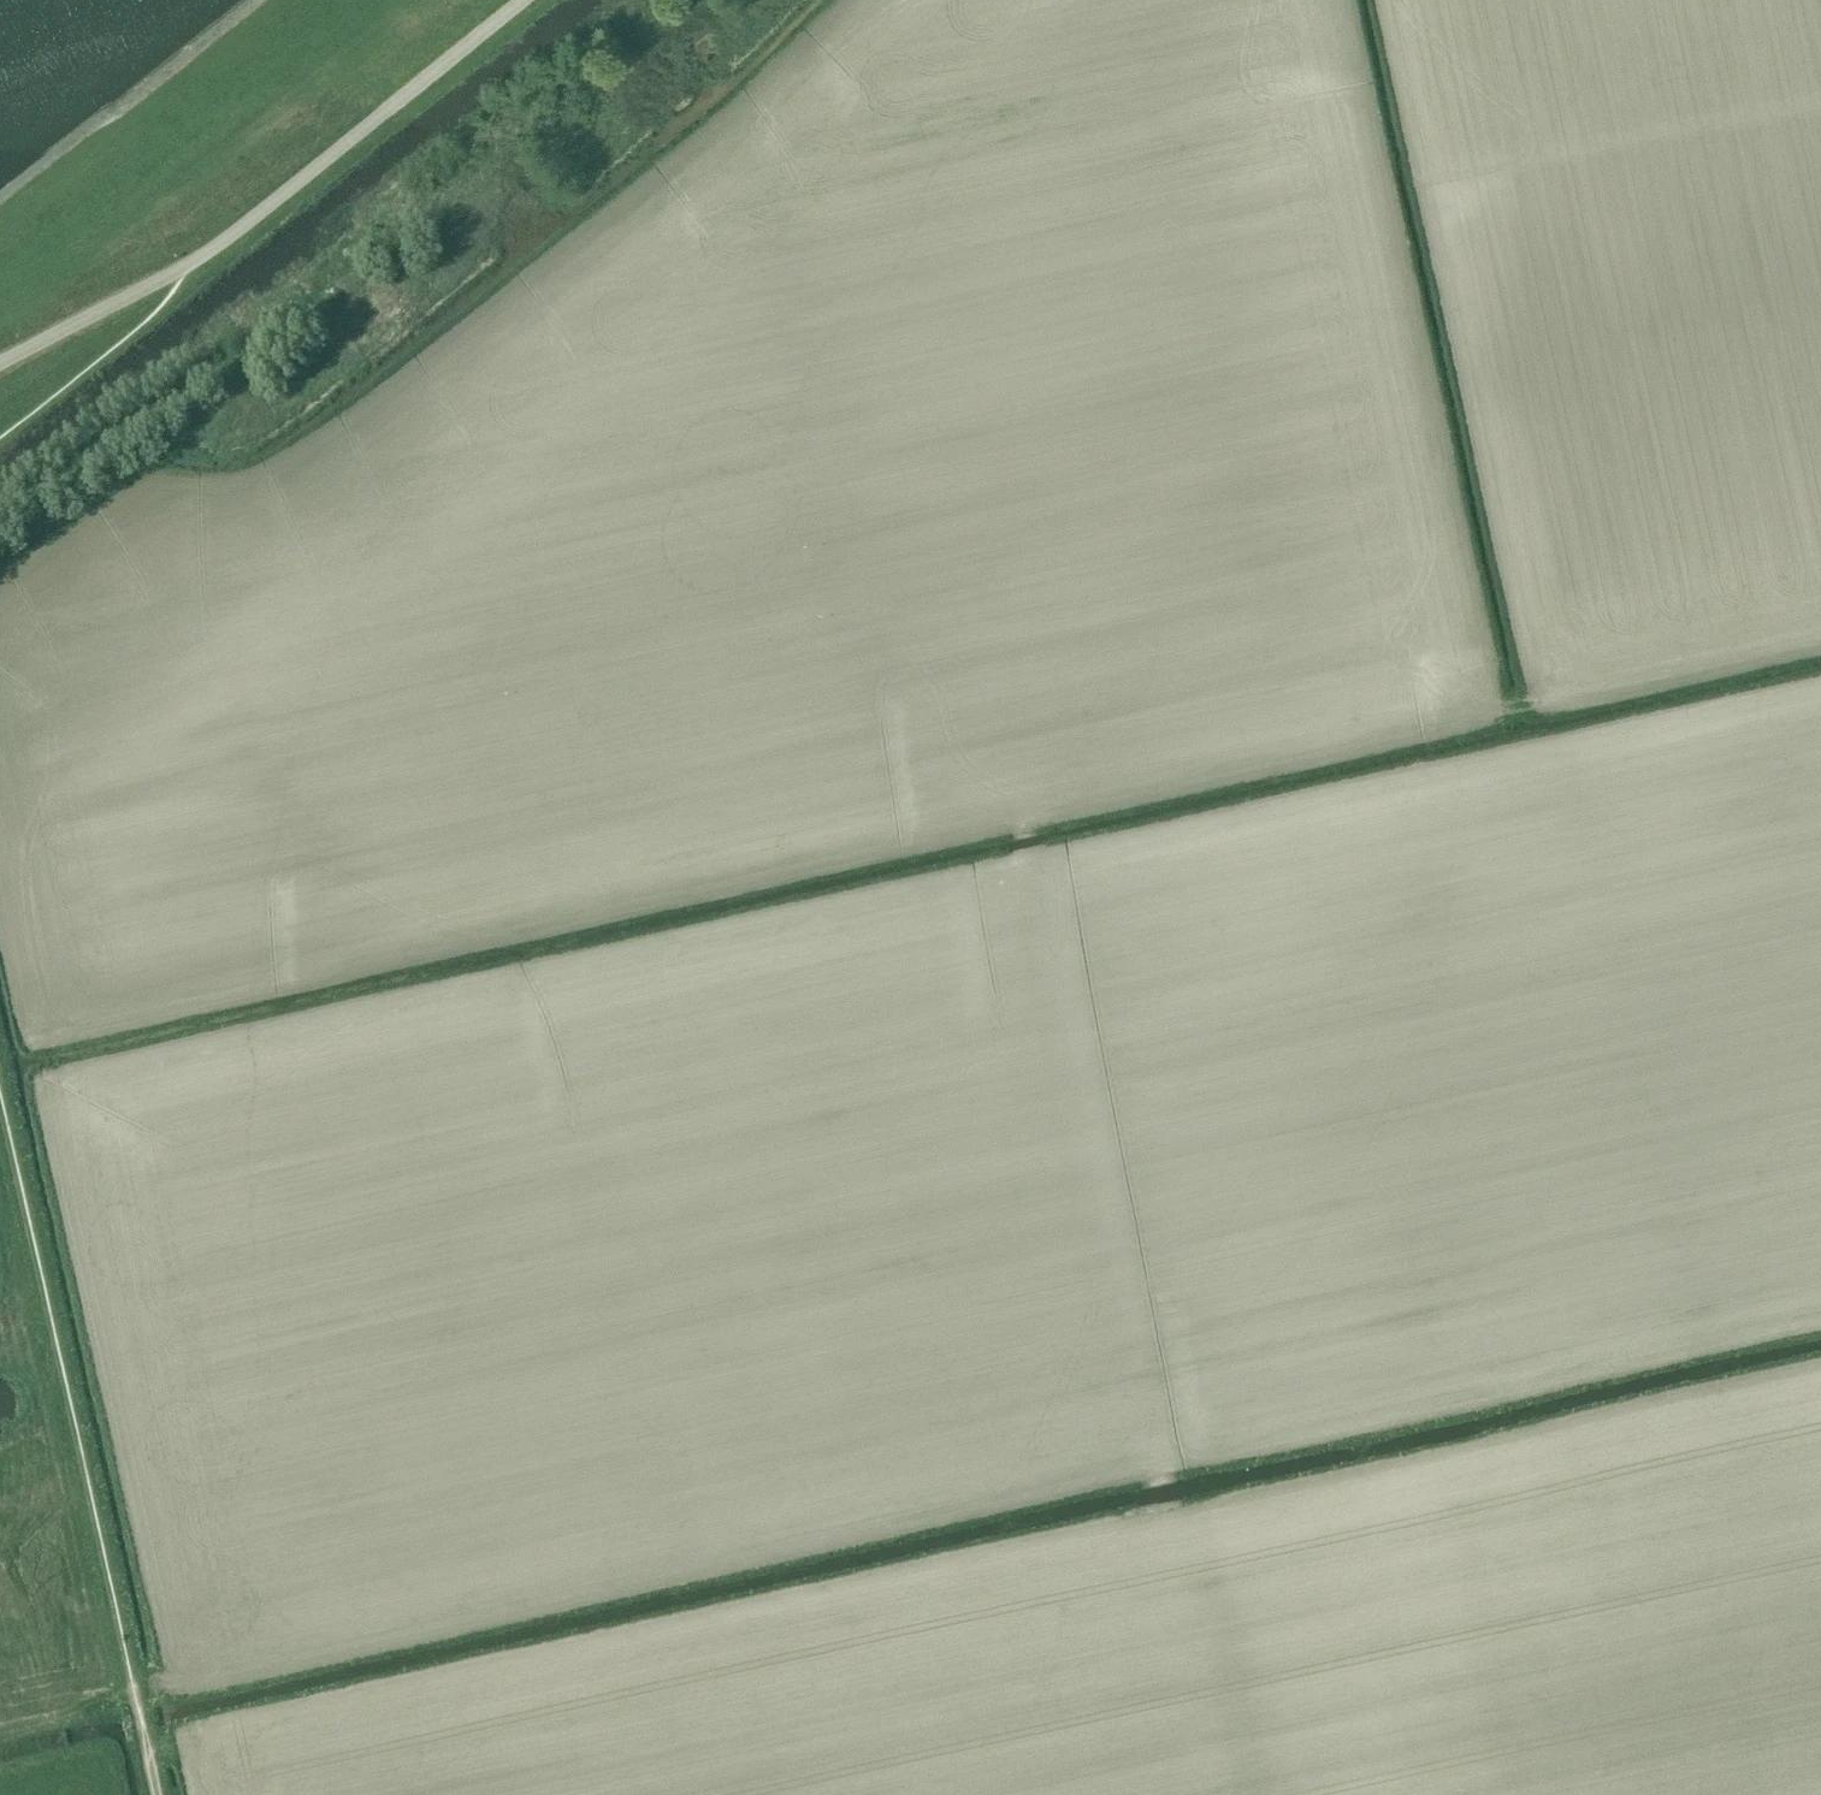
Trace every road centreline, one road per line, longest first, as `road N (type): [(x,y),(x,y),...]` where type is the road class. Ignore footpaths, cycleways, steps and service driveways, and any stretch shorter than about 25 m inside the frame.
road 1 (unclassified): [(0,365),(213,247),(519,0)]

